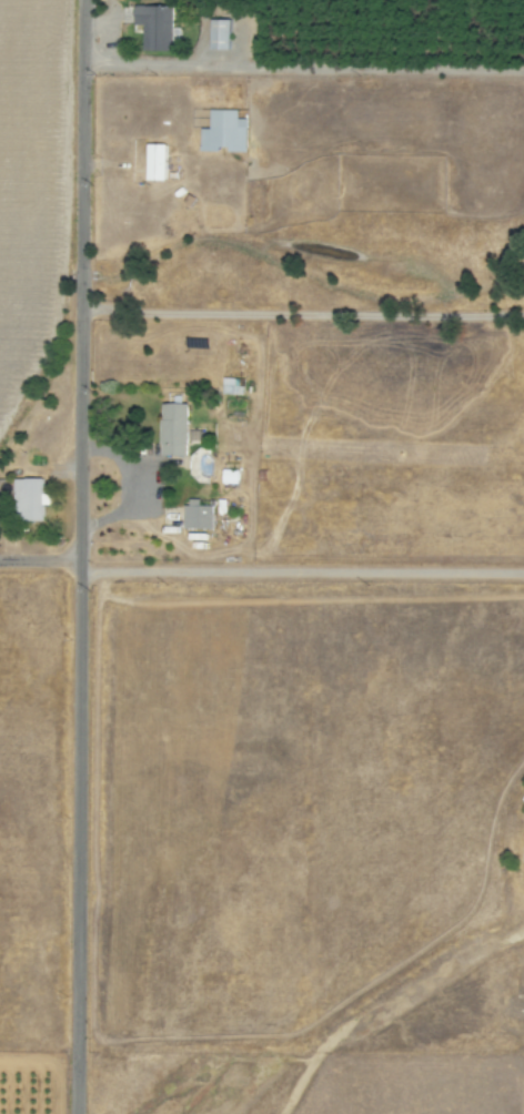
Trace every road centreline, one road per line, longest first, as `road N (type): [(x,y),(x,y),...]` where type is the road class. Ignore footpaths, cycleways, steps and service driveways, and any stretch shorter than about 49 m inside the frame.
road 1 (residential): [(79,559),(78,0)]
road 2 (residential): [(75,1113),(79,559)]
road 3 (residential): [(77,568),(523,574)]

